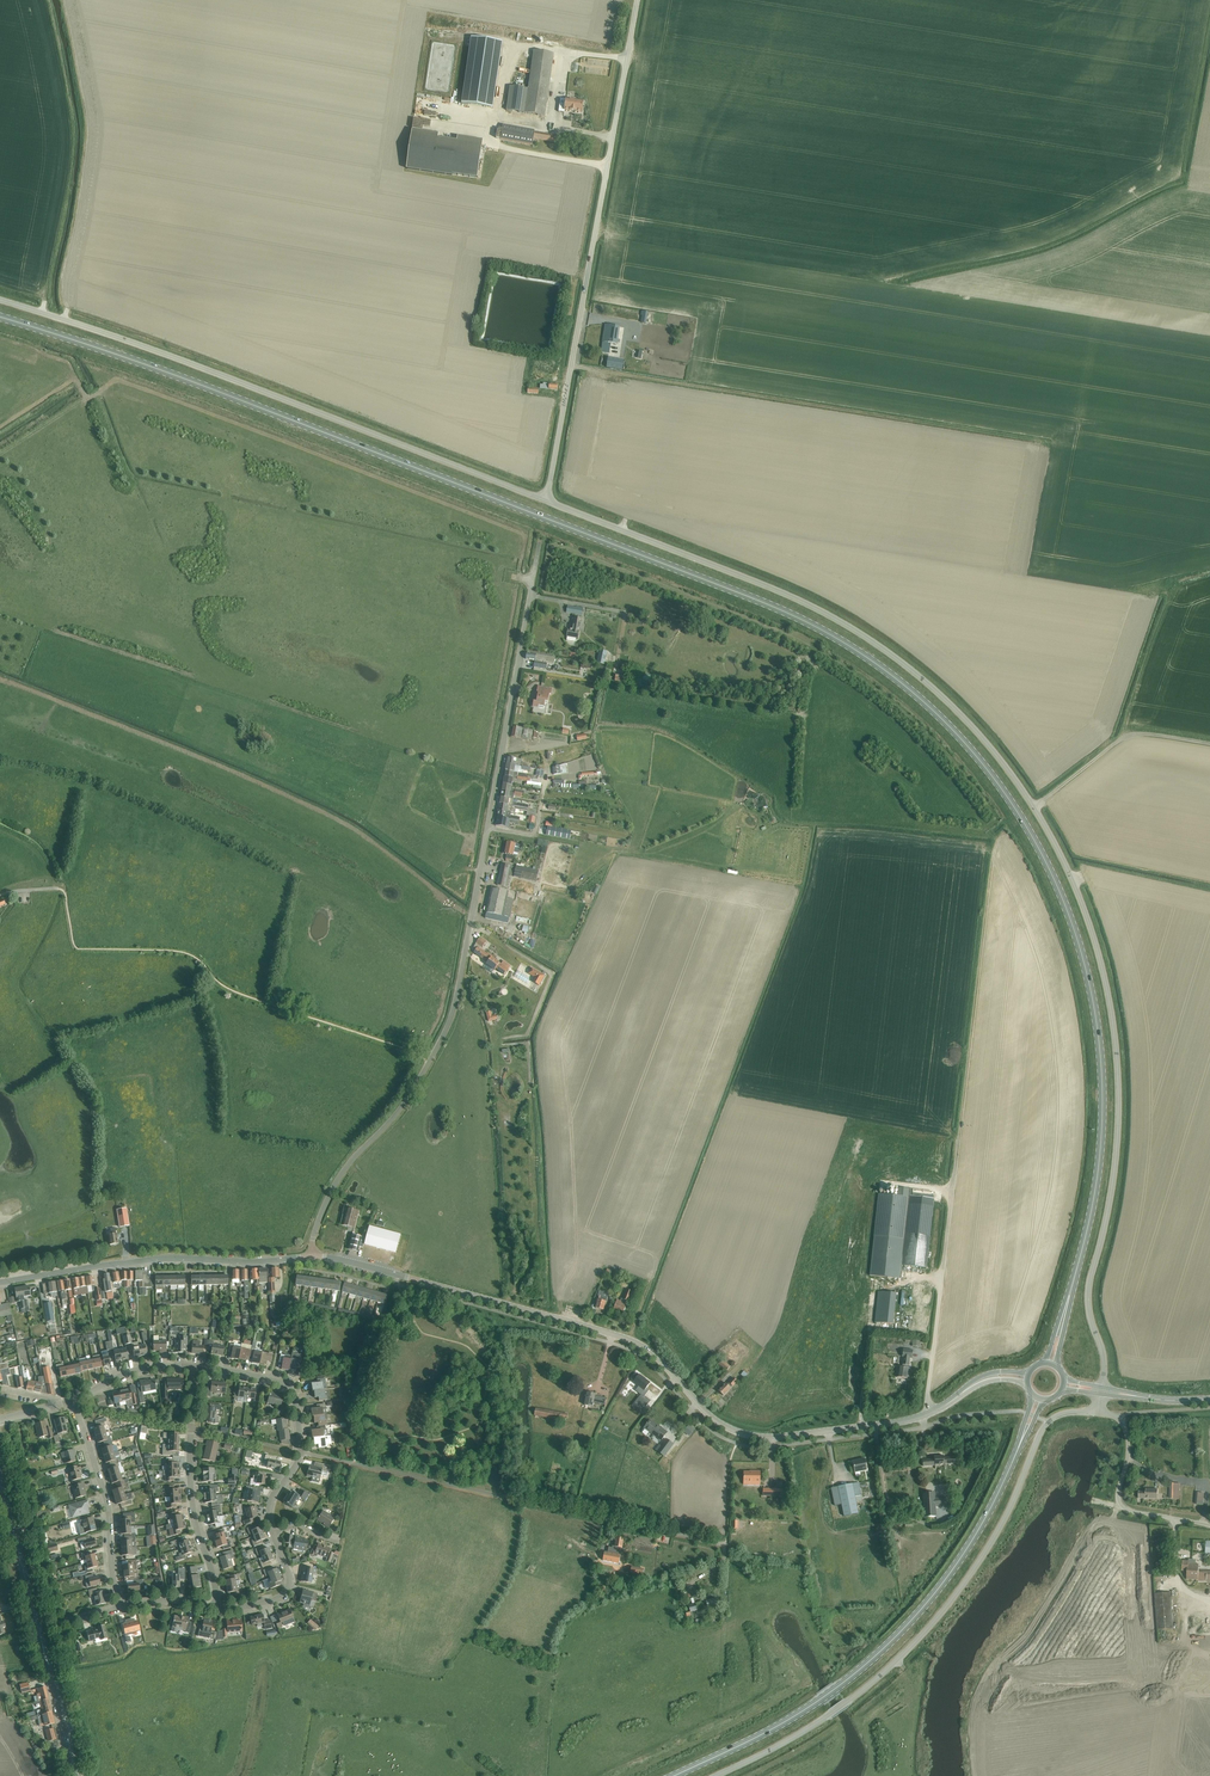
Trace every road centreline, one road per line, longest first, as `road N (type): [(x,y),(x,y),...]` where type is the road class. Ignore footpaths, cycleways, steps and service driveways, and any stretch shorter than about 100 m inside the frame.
road 1 (primary): [(0,317),(172,374),(797,617),(884,669),(940,717),(1029,831),(1061,895),(1090,987),(1101,1142),(1068,1297)]
road 2 (unclassified): [(311,1257),(328,1196),(404,1103),(456,1005),(532,581)]
road 3 (secondary): [(930,1412),(756,1437),(713,1418),(650,1351),(626,1339),(311,1257)]
road 4 (track): [(571,367),(1209,472)]
road 5 (unclassified): [(1101,1387),(1088,1293),(1115,1162),(1115,1035),(1087,918),(1033,807)]
road 6 (unclassified): [(545,499),(777,589),(882,646),(979,736),(1033,807)]
road 7 (track): [(1006,830),(989,880),(930,1412)]
road 8 (unclassified): [(0,301),(545,499)]
road 9 (unclassified): [(726,1775),(829,1715),(889,1668),(937,1618),(997,1534),(1048,1422),(1066,1413),(1098,1413)]
road 10 (unclassified): [(545,499),(638,0)]
road 11 (primary): [(672,1775),(798,1713),(887,1644),(964,1552),(1018,1447)]
road 12 (residential): [(722,1545),(300,1453)]
road 13 (secondary): [(0,1284),(152,1260),(311,1257)]
road 14 (secondary): [(76,1775),(0,1480)]
road 15 (residential): [(121,1607),(107,1502),(73,1403)]
road 16 (unclassified): [(1209,1526),(1121,1506),(1126,1432),(1119,1418),(1098,1413)]
road 17 (track): [(1209,743),(1124,735),(1033,807)]
road 18 (residential): [(216,1608),(192,1505),(191,1427)]
road 19 (residential): [(196,1367),(289,1388),(300,1453)]
road 20 (residential): [(216,1608),(268,1602),(287,1589),(272,1533)]
road 21 (residential): [(73,1403),(136,1371),(196,1367)]

